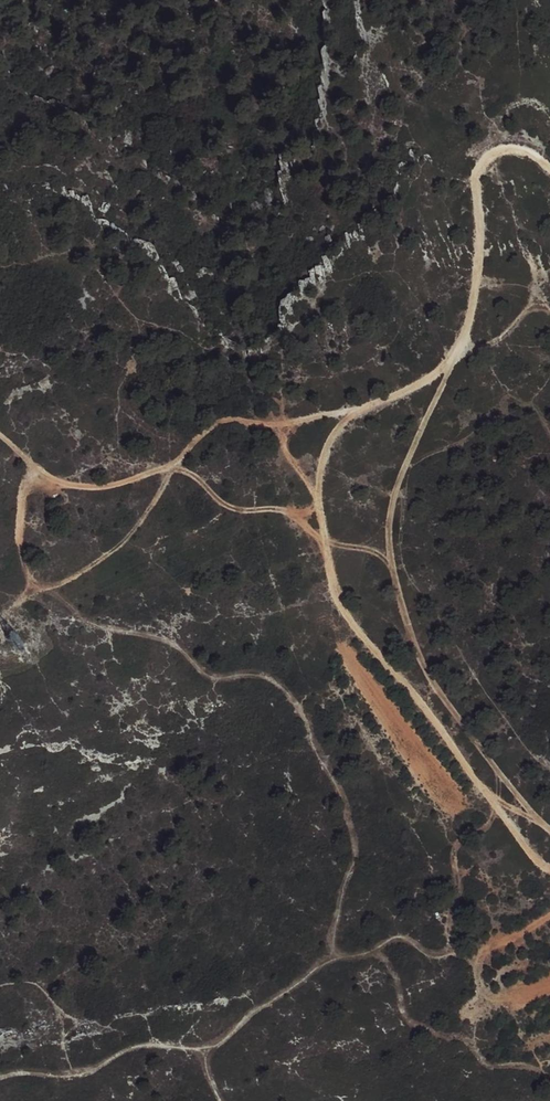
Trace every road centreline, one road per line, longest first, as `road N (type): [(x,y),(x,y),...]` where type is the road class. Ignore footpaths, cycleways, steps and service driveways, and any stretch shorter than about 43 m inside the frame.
road 1 (track): [(549,164),(500,146),(478,187),(473,309),(455,354),(395,397),(346,417),(314,491),(337,598),(535,854),(549,860)]
road 2 (track): [(455,354),(392,495),(390,560),(419,654),(446,705),(549,832)]
road 3 (track): [(346,417),(287,427),(236,417),(210,427),(173,467),(109,486),(73,483),(0,441)]
road 4 (track): [(173,467),(201,480),(230,510),(275,510),(350,550),(390,554)]

